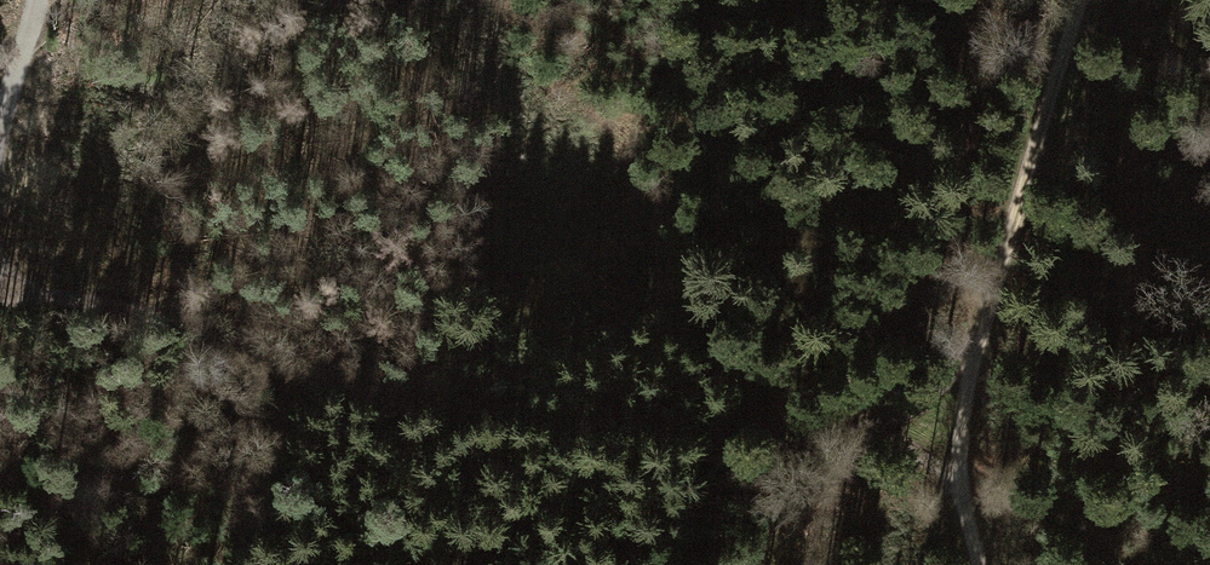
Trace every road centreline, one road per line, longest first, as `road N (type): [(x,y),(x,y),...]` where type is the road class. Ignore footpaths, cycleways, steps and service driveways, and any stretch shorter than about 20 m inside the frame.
road 1 (track): [(973,355),(920,402),(835,437),(421,401),(308,374),(123,306),(57,295),(0,298)]
road 2 (track): [(973,355),(1079,0)]
road 3 (track): [(979,564),(960,471),(973,355)]
road 4 (track): [(0,145),(33,0)]
road 5 (track): [(835,437),(903,458),(961,491)]

